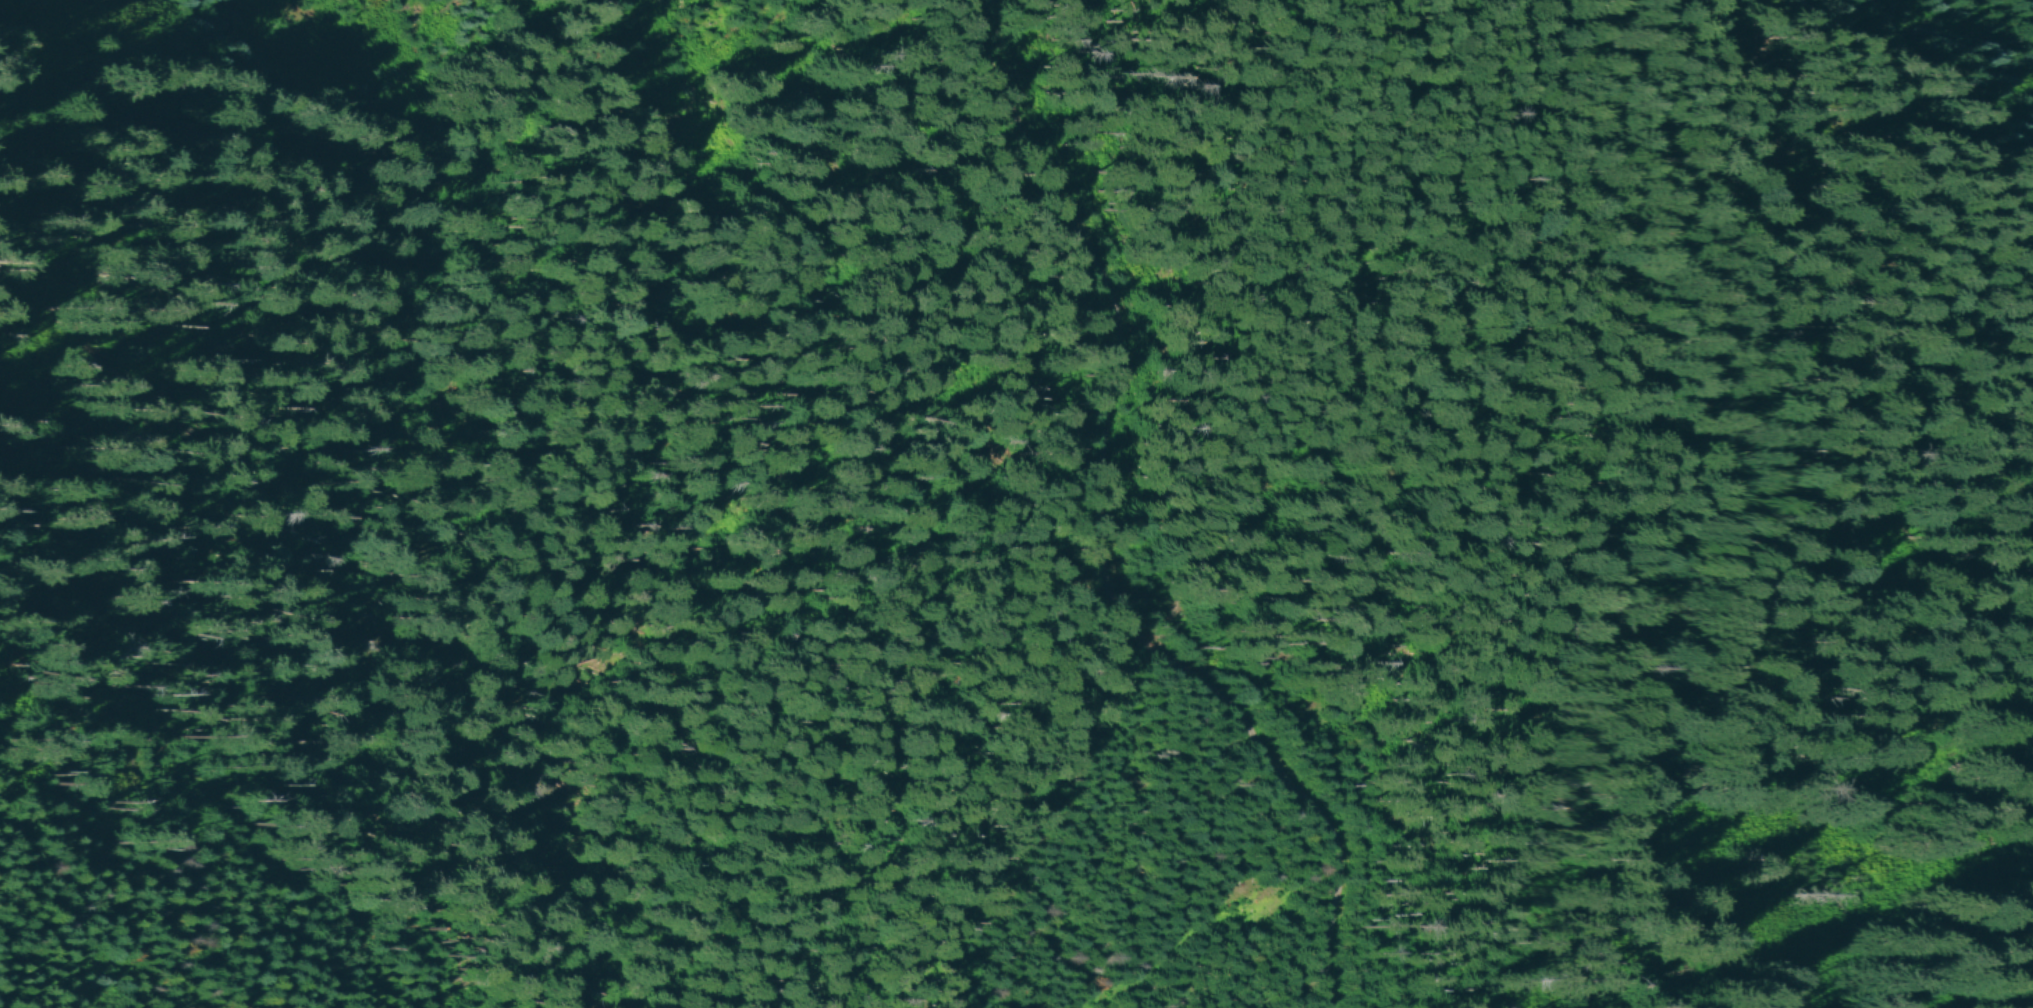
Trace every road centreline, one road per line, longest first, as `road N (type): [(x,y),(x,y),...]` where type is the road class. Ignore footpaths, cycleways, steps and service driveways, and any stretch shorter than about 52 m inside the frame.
road 1 (residential): [(966,0),(1025,140),(1097,265),(1108,310),(1087,454),(1099,594),(1121,628),(1221,701),(1266,771),(1322,834),(1328,867),(1305,1007)]

